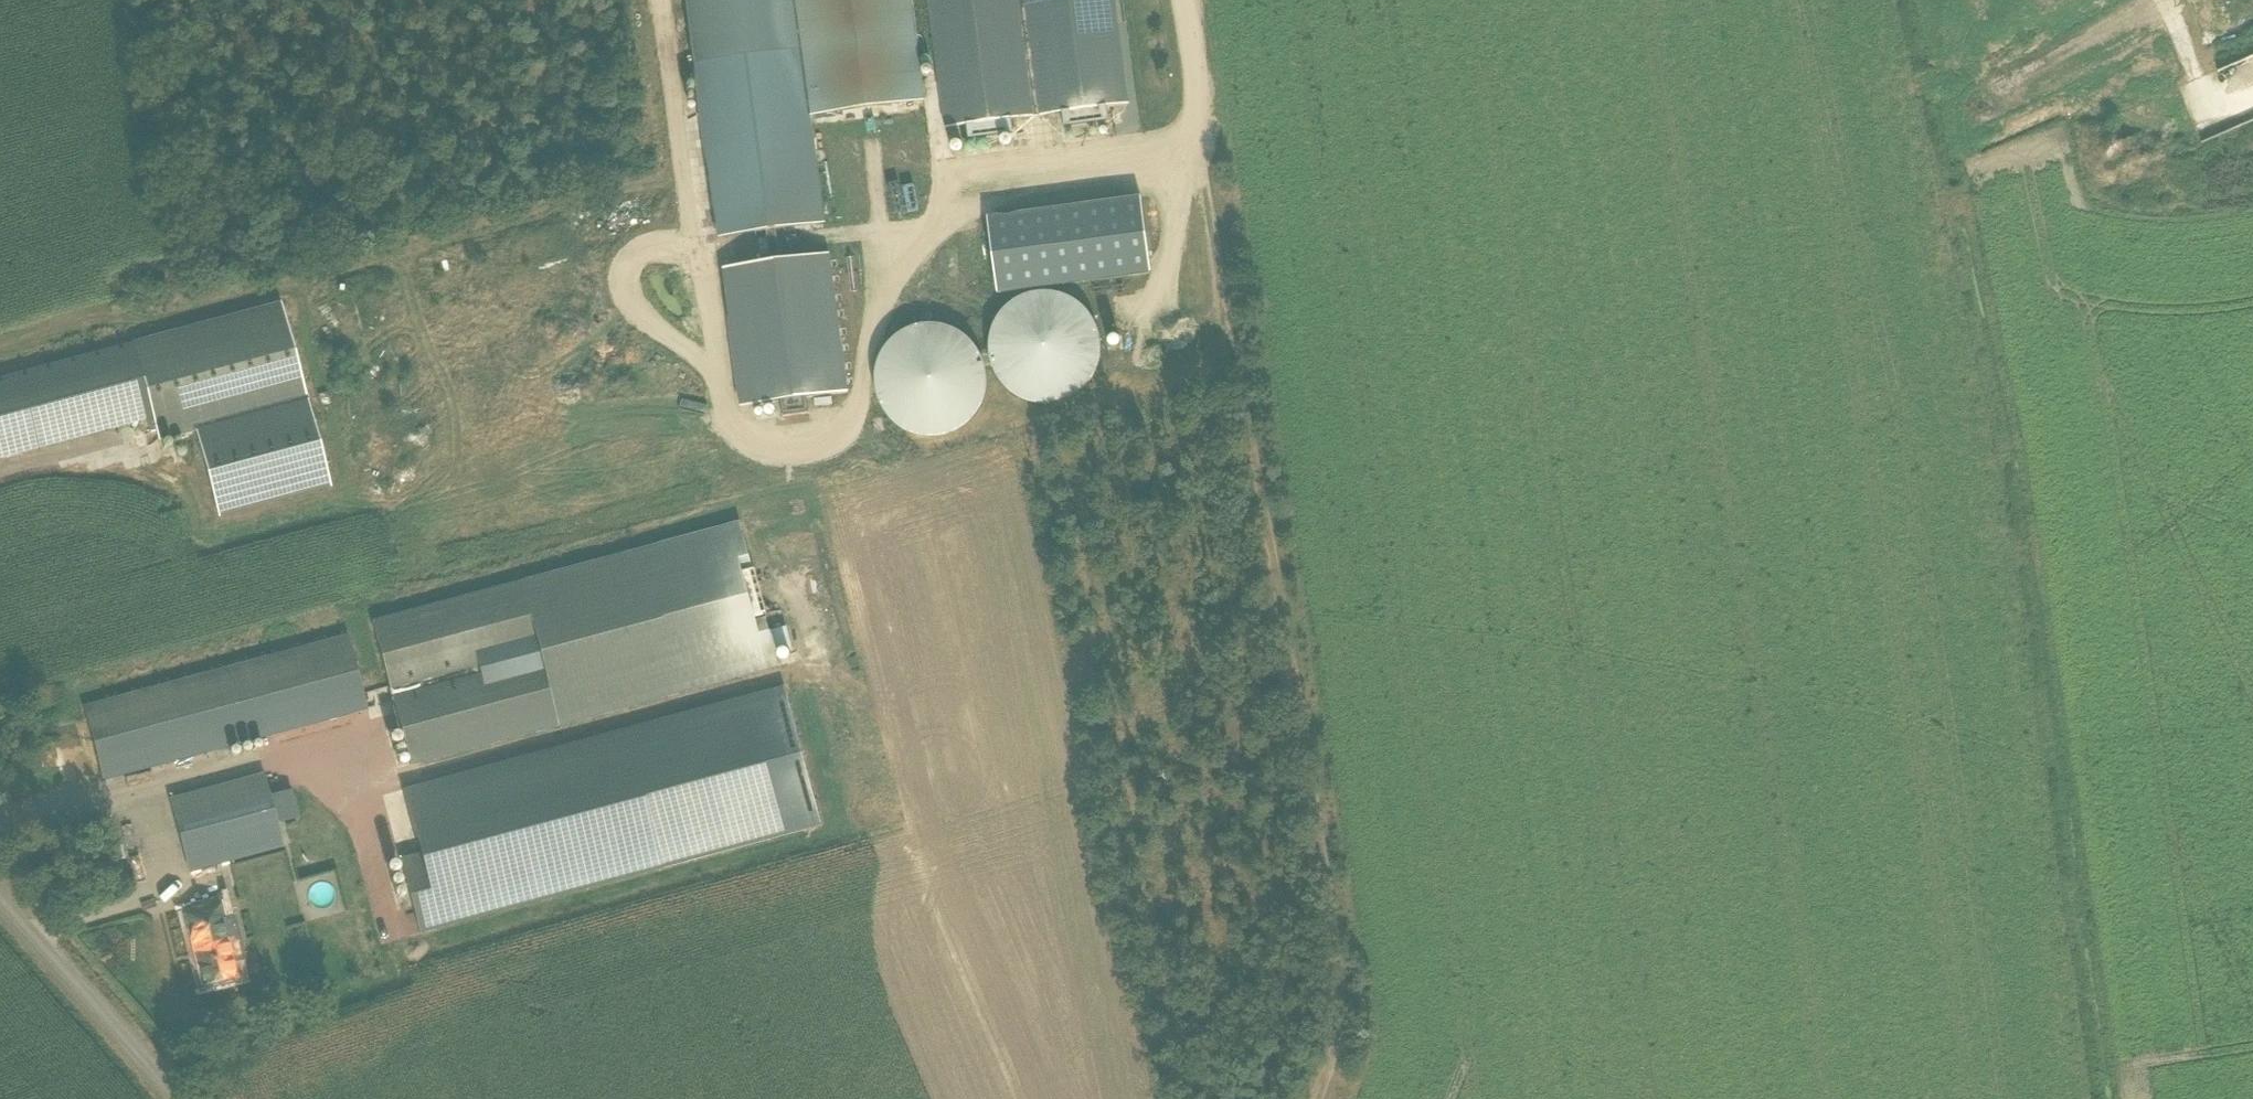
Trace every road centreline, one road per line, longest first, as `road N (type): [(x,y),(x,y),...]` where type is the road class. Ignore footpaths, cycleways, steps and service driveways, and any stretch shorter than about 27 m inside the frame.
road 1 (track): [(1328,1098),(1352,1019),(1349,970),(1183,0)]
road 2 (unclassified): [(174,1098),(0,905)]

